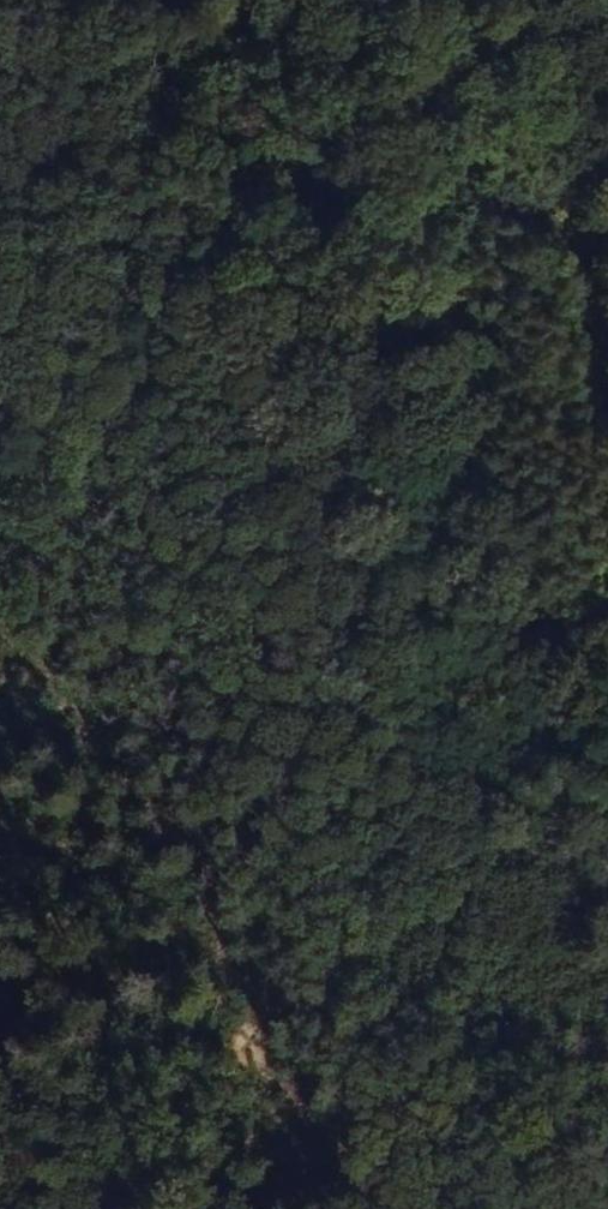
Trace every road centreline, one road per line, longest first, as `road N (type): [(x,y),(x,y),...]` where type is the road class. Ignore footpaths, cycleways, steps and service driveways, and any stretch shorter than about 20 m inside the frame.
road 1 (track): [(0,515),(73,382),(247,245),(472,134),(607,135)]

